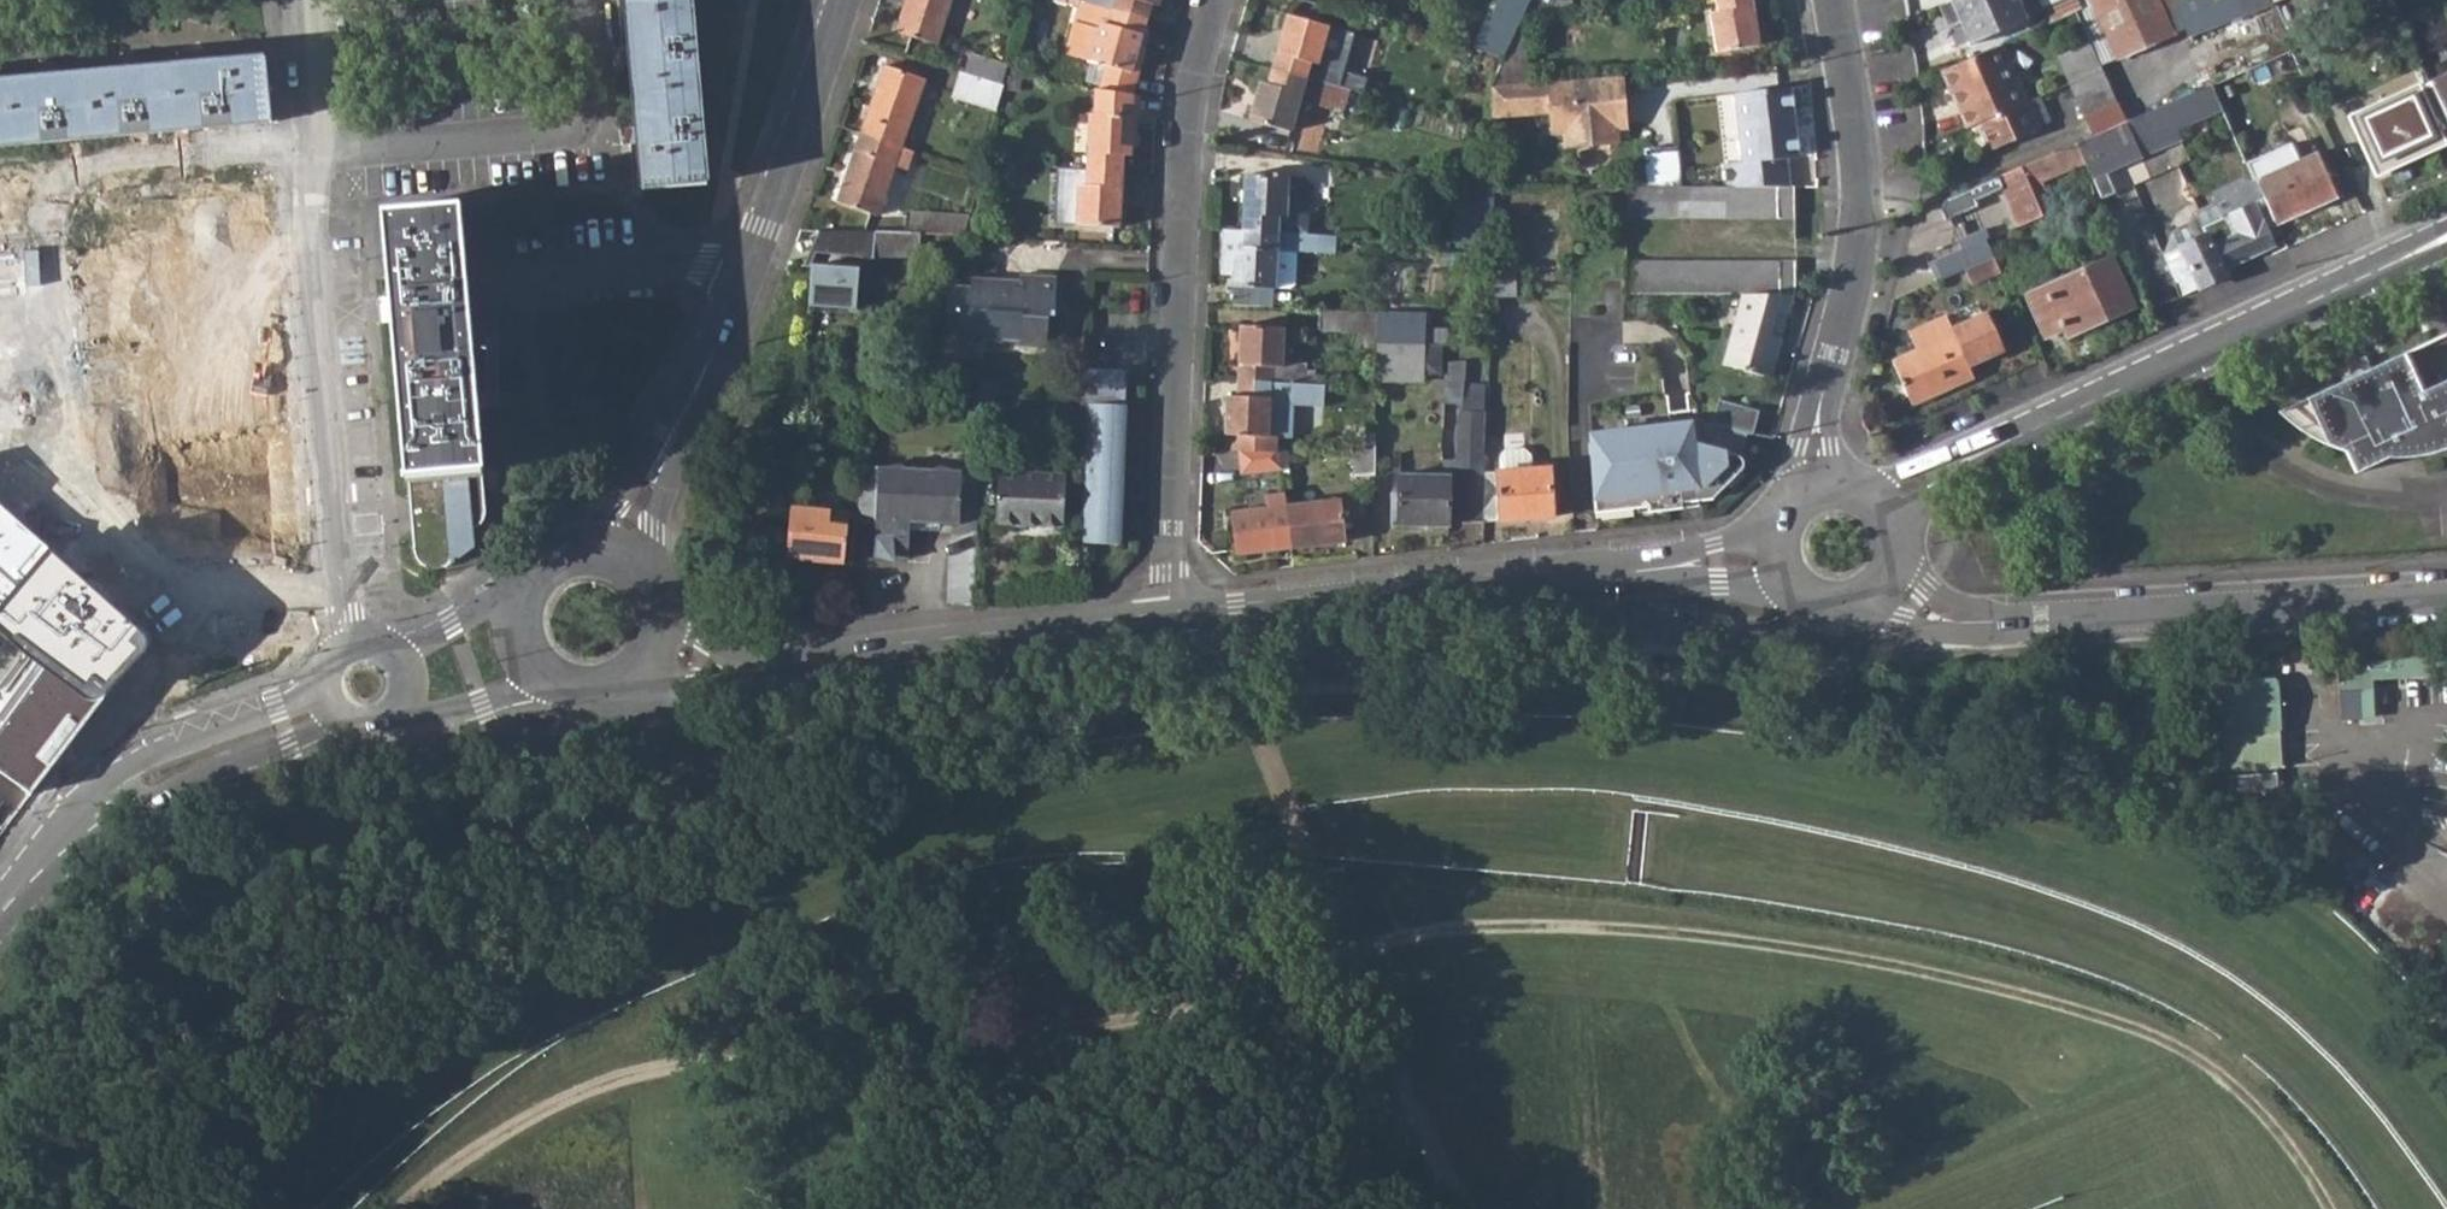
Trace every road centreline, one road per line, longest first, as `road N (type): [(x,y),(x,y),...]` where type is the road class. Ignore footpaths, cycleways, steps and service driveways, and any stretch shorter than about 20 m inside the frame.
road 1 (track): [(400,1208),(546,1107),(644,1065),(766,1059),(1432,928),(1553,923),(1683,929),(1871,959),(2009,989),(2146,1031),(2221,1072),(2276,1124),(2332,1208)]
road 2 (residential): [(1886,508),(1935,476),(2446,237)]
road 3 (residential): [(1167,616),(1190,104),(1216,0)]
road 4 (residential): [(843,0),(750,269),(614,554)]
road 5 (residential): [(1902,559),(1940,611),(1977,629),(2446,601)]
road 6 (track): [(1465,1208),(1342,951),(1245,690)]
road 7 (residential): [(1834,0),(1858,142),(1860,234),(1812,447),(1787,512)]
road 8 (residential): [(653,655),(753,675),(1167,616)]
road 9 (residential): [(348,647),(310,256),(323,149)]
road 10 (residential): [(1167,616),(1606,582)]
road 11 (residential): [(0,909),(97,812),(152,777),(332,707)]
road 12 (residential): [(323,149),(570,123),(580,101),(573,0)]
road 13 (residential): [(1606,582),(1720,583),(1795,598)]
road 14 (residential): [(1778,528),(1717,555),(1606,582)]
road 15 (residential): [(541,572),(414,642),(384,647)]
road 16 (residential): [(398,710),(442,713),(551,679)]
road 17 (residential): [(323,149),(310,0)]
road 18 (residential): [(1795,598),(1826,613),(1861,610),(1890,588),(1902,559)]
road 19 (residential): [(541,572),(523,601),(521,628),(529,654),(551,679)]
road 20 (residential): [(653,655),(662,620),(655,592),(614,554)]

